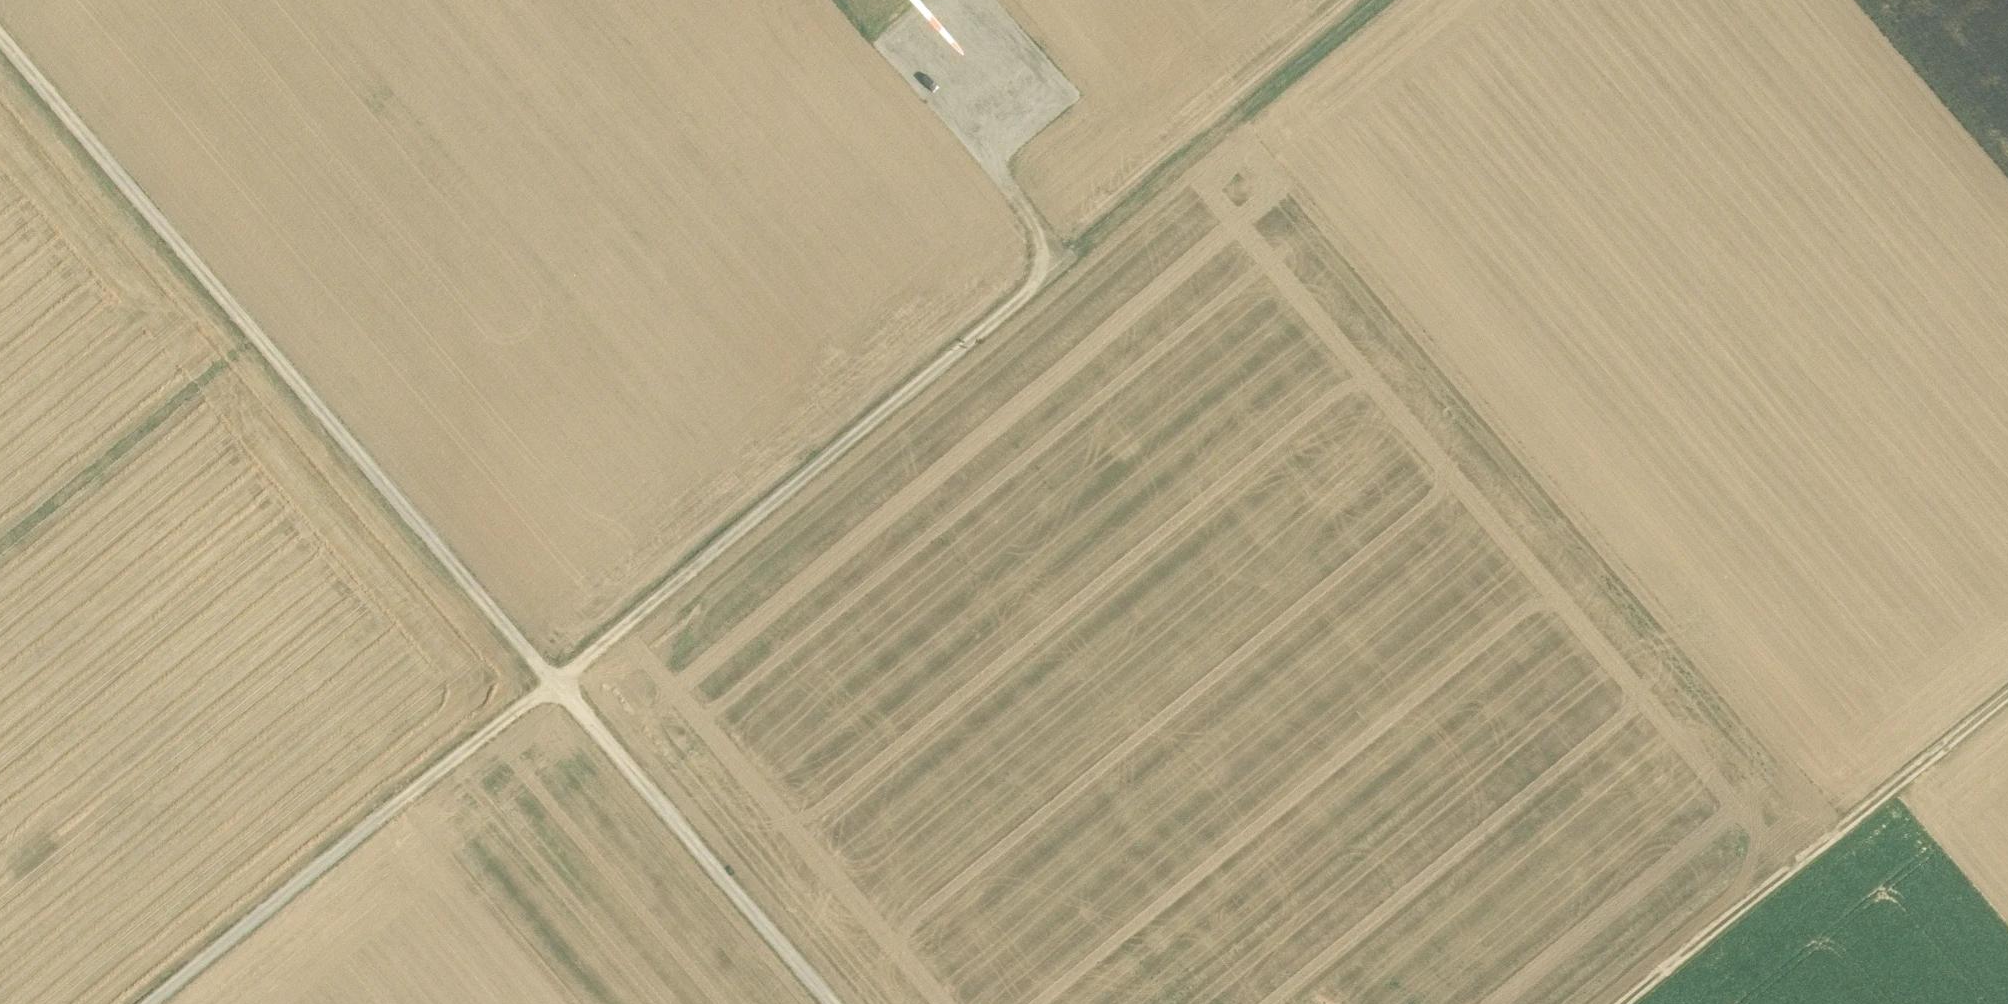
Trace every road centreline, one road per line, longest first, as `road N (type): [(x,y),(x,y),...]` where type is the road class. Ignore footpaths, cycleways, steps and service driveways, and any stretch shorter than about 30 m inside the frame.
road 1 (track): [(156,1003),(1385,0)]
road 2 (track): [(0,21),(840,1003)]
road 3 (track): [(1660,1003),(2007,724)]

